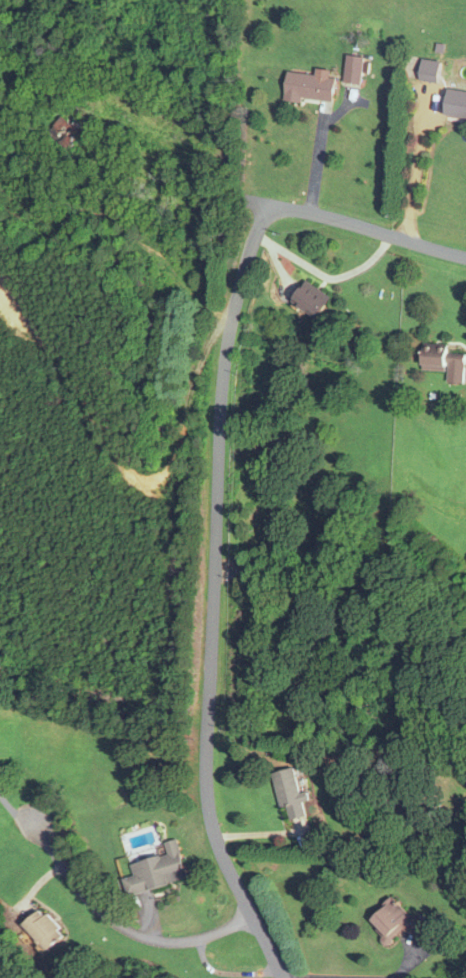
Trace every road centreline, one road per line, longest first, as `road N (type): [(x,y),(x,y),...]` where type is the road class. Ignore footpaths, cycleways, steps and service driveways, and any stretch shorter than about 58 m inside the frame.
road 1 (residential): [(337,219),(277,205),(265,212),(225,371),(208,795),(222,852),(283,977)]
road 2 (residential): [(251,914),(189,940),(139,935),(86,898),(30,821)]
road 3 (residential): [(465,258),(337,219),(240,158)]

